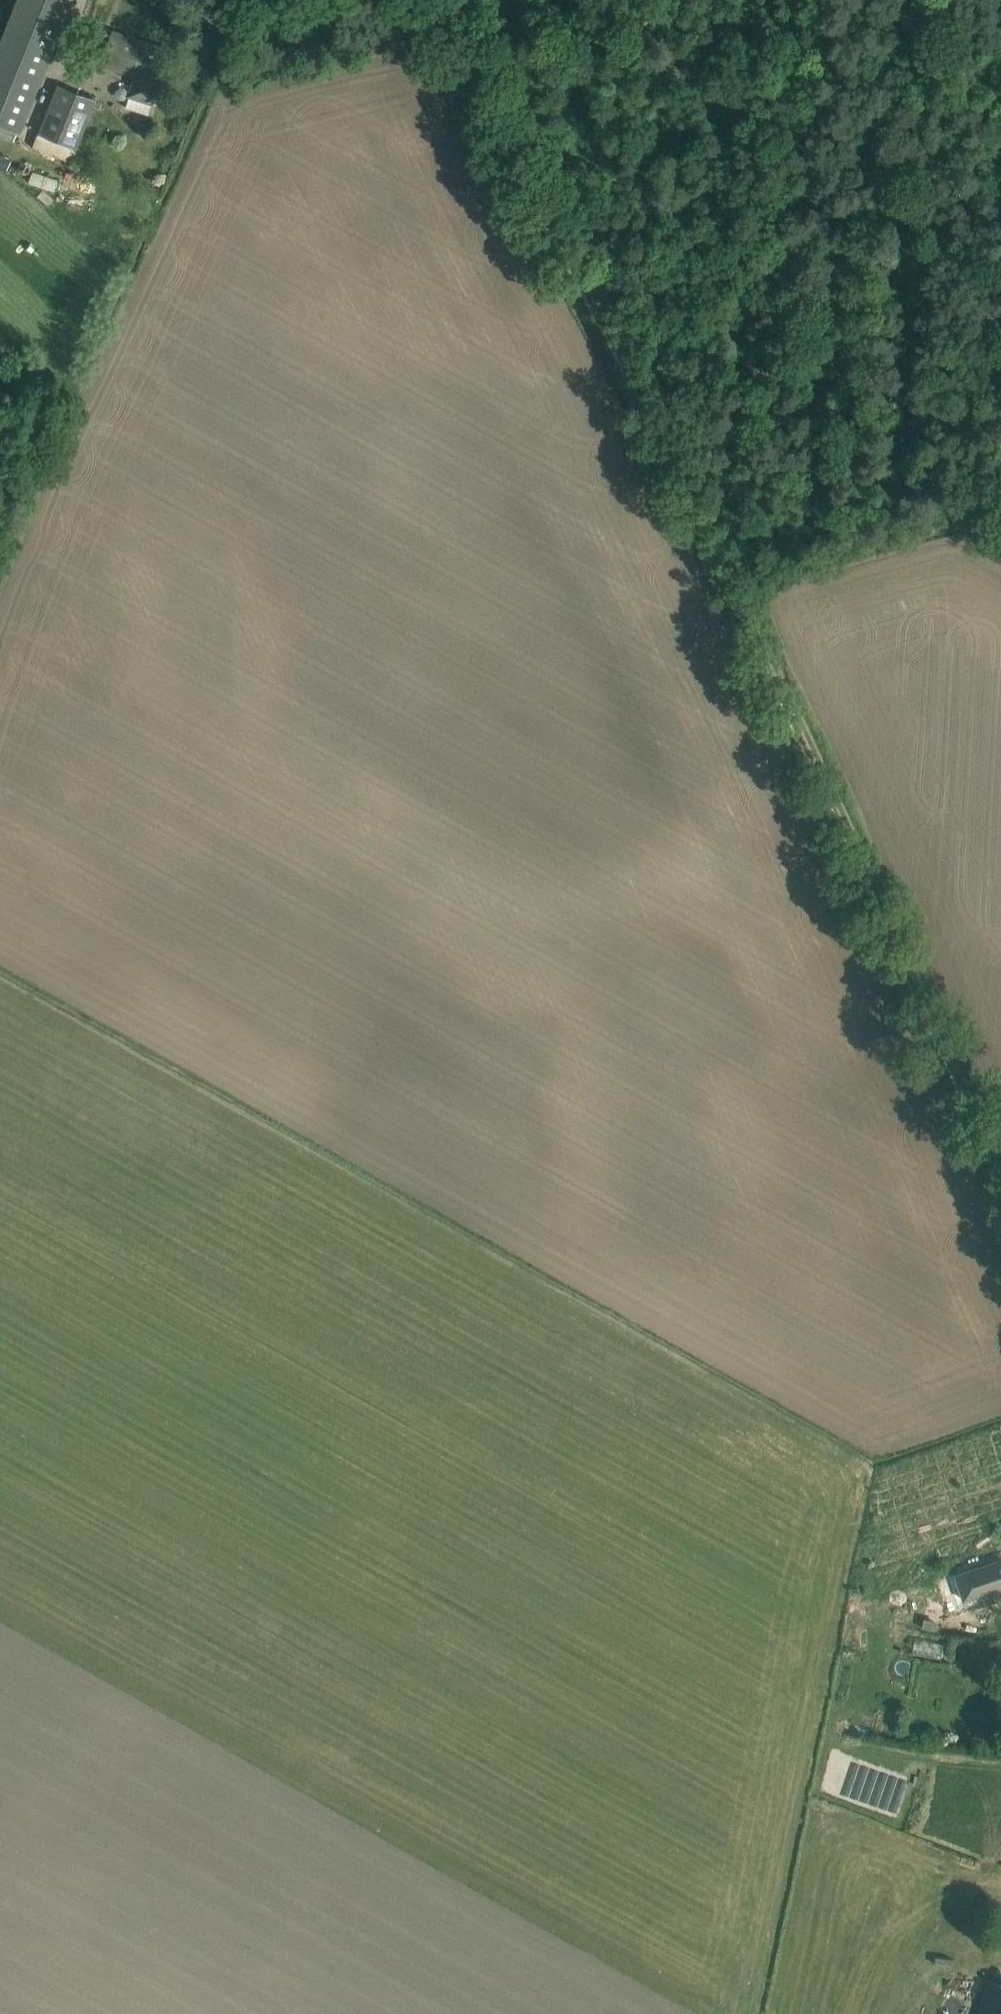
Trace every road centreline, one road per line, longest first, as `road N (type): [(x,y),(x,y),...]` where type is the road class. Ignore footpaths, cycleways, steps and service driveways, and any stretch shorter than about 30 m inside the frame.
road 1 (track): [(442,0),(593,270),(1000,1145)]

